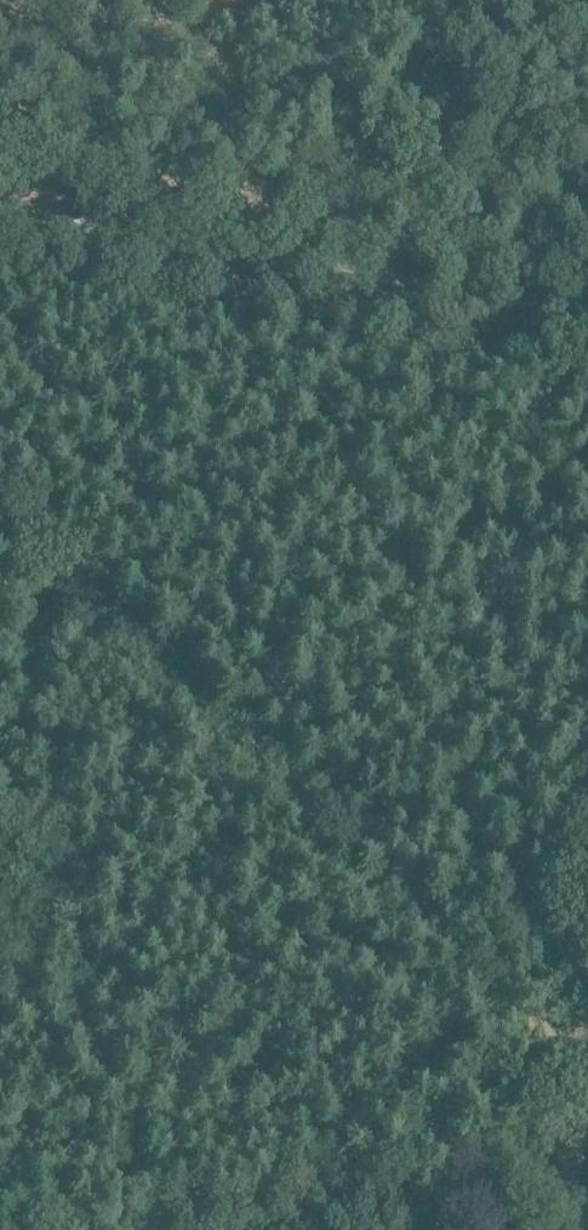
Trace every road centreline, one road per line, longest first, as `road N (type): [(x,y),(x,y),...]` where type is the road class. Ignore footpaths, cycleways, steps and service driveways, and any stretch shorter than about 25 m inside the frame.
road 1 (track): [(587,297),(496,297),(0,208)]
road 2 (track): [(453,1204),(408,1203),(289,1229)]

